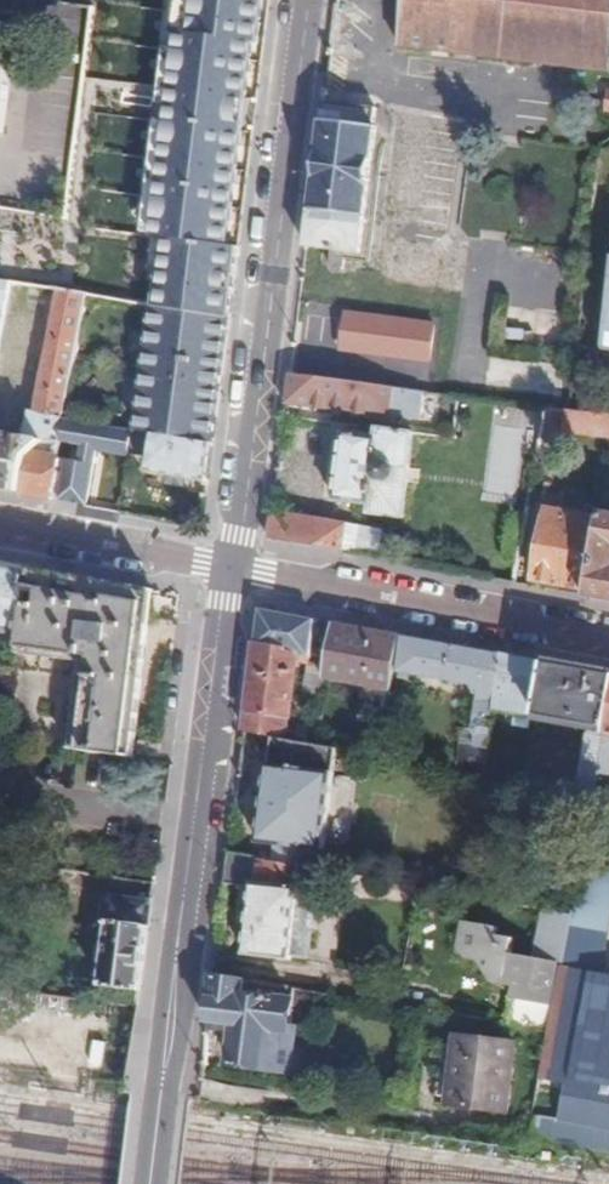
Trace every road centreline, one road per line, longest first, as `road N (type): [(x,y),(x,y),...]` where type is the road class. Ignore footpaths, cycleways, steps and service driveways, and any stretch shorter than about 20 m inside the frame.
road 1 (tertiary): [(154,1183),(232,569)]
road 2 (tertiary): [(232,569),(307,0)]
road 3 (unclassified): [(232,569),(608,638)]
road 4 (residential): [(232,569),(0,525)]

